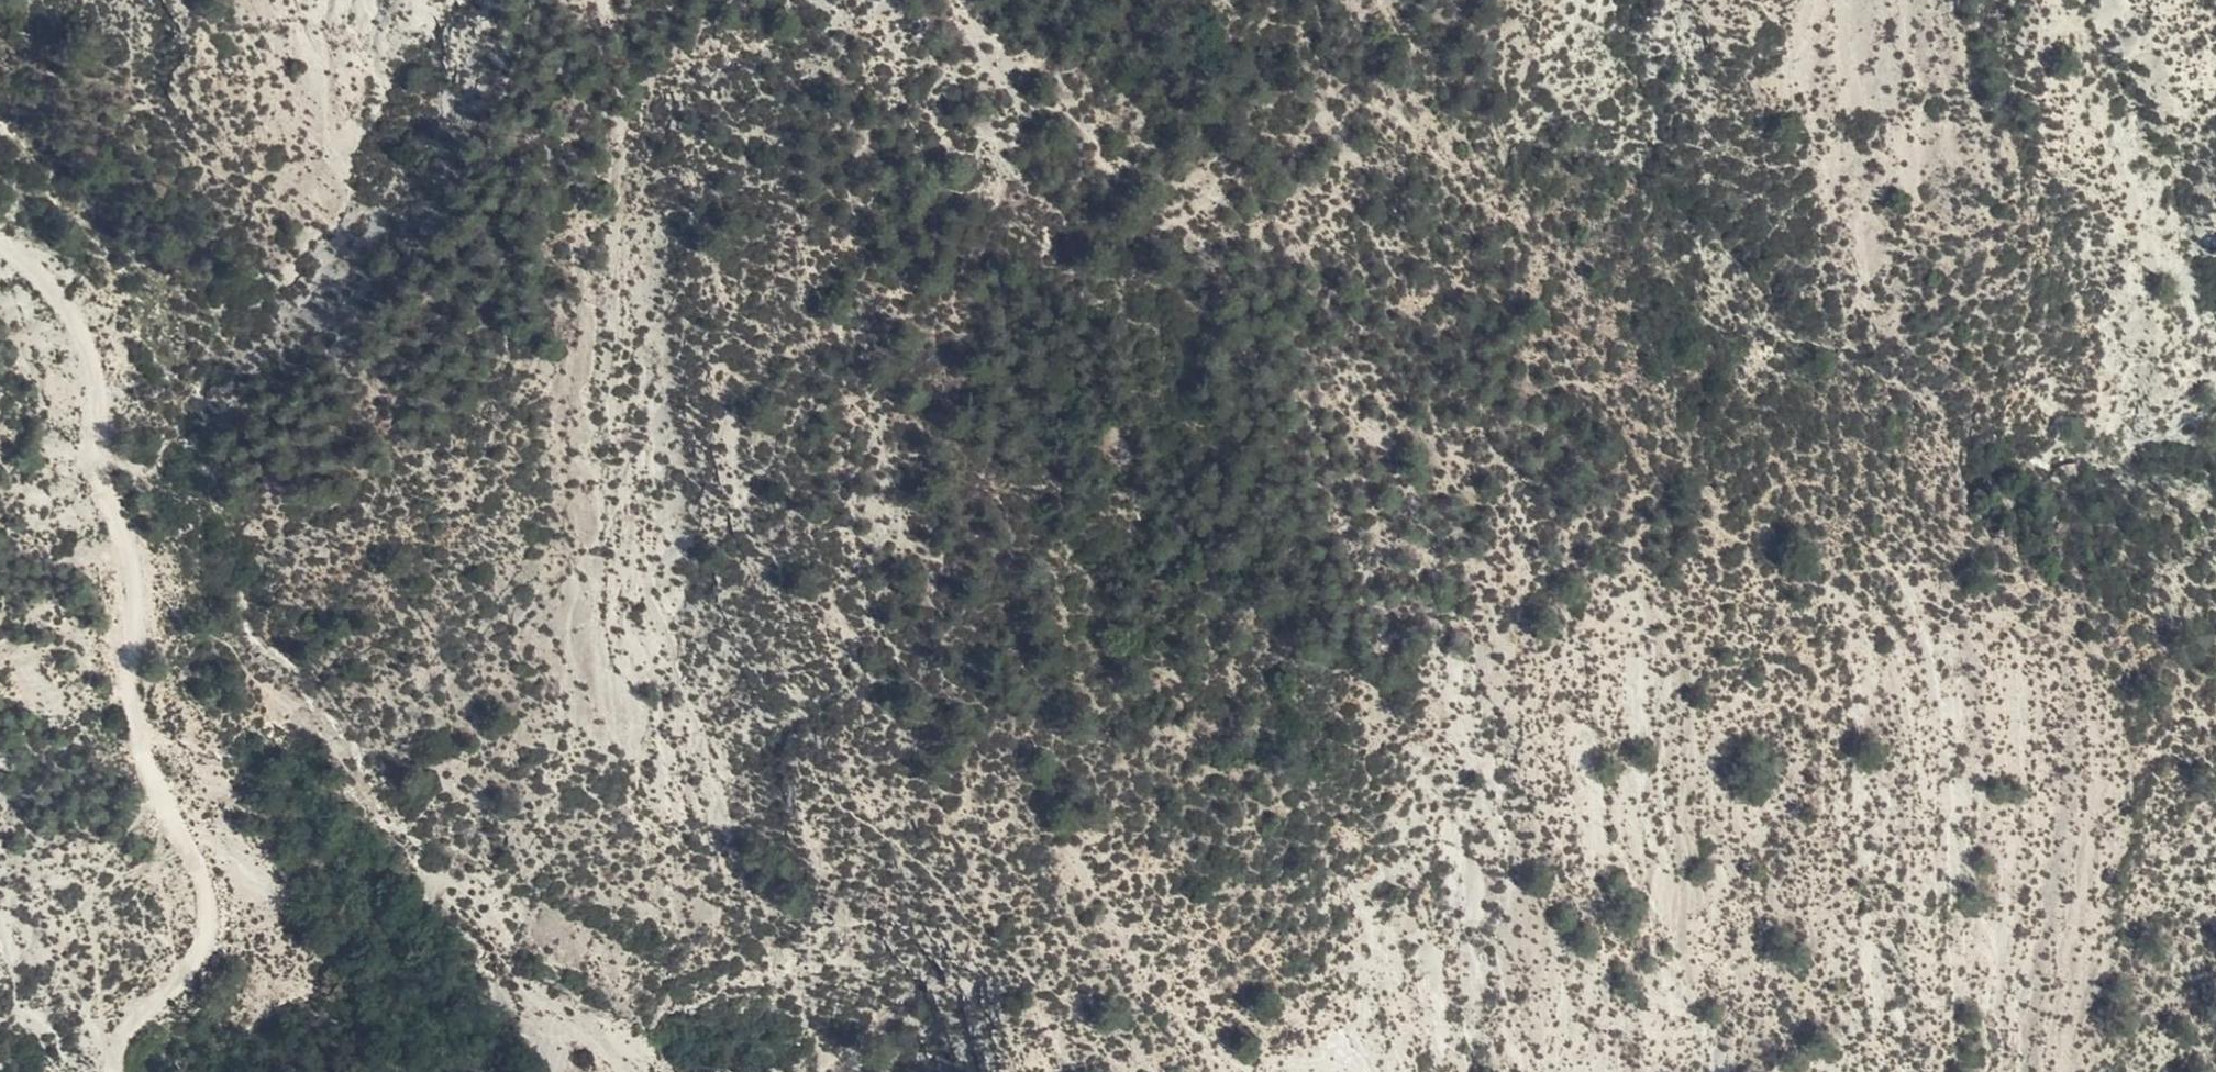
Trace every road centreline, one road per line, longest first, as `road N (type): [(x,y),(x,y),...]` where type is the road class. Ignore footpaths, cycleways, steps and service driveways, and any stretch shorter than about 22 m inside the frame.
road 1 (track): [(0,237),(71,316),(94,365),(96,467),(134,550),(137,739),(215,921),(200,962),(121,1039),(113,1071)]

